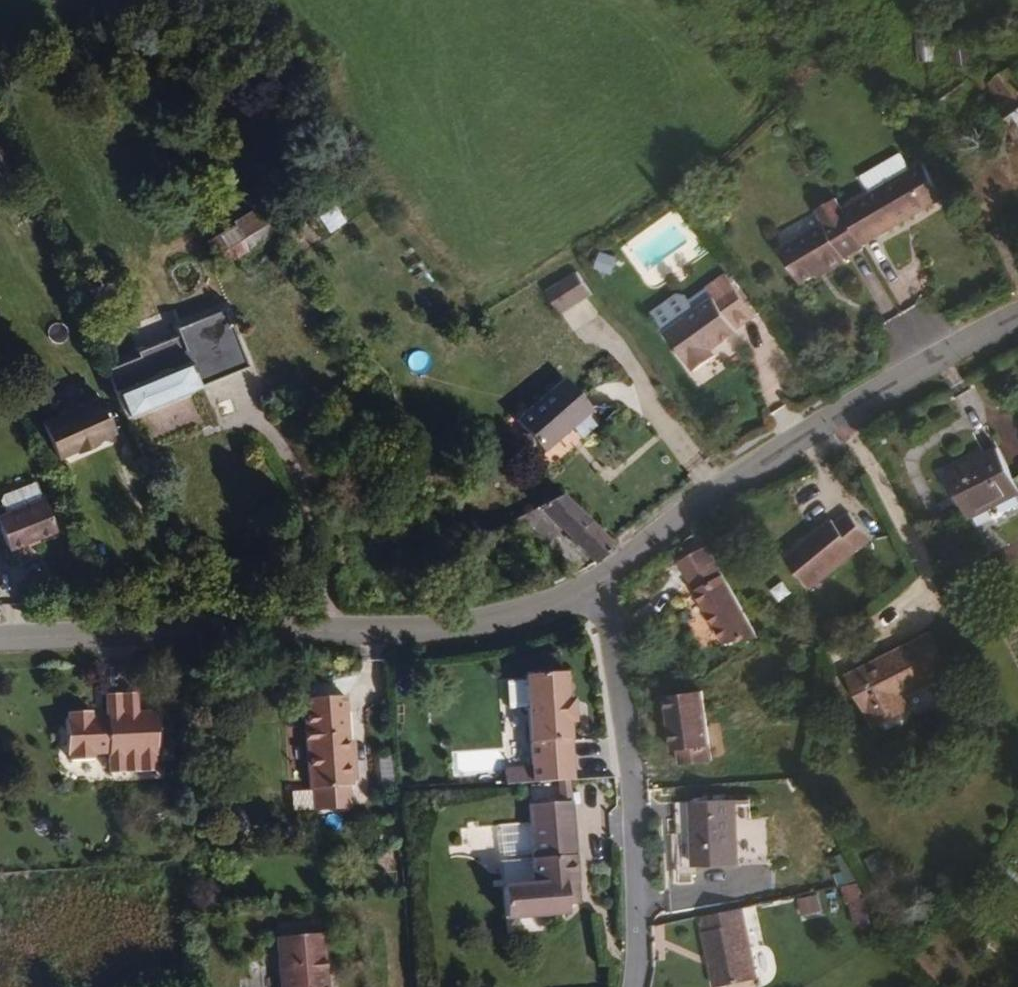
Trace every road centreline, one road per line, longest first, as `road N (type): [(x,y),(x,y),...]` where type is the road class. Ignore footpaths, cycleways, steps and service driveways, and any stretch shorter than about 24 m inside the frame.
road 1 (unclassified): [(0,645),(437,631),(594,593)]
road 2 (unclassified): [(594,593),(683,510),(1017,316)]
road 3 (unclassified): [(628,986),(634,931),(594,593)]

